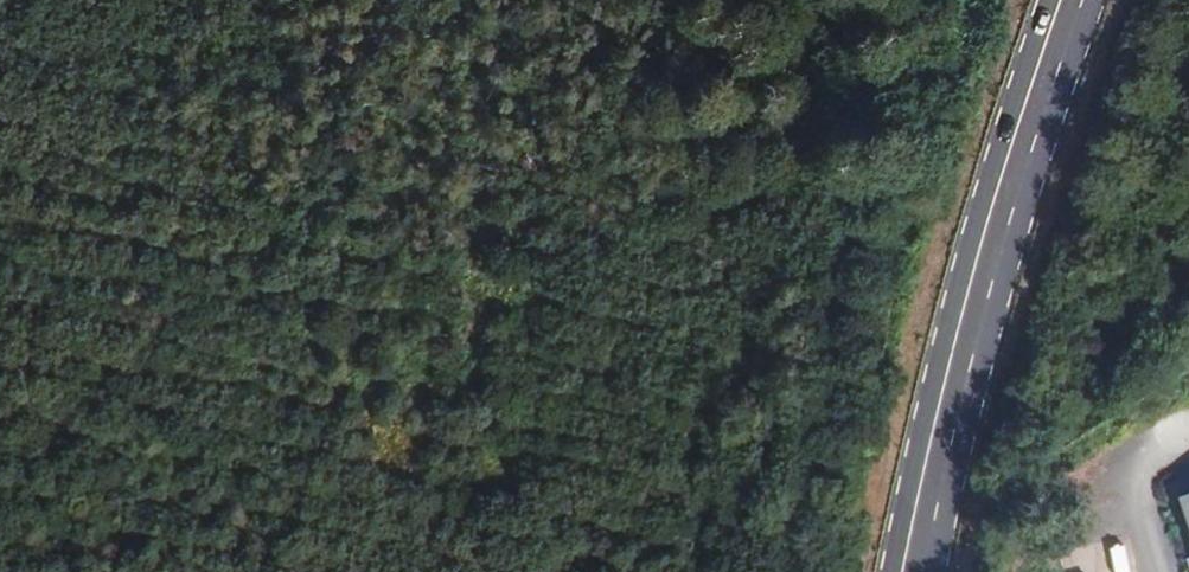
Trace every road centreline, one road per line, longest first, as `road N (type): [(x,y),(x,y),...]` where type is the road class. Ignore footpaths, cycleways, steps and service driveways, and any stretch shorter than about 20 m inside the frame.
road 1 (primary): [(916,571),(1010,194),(1074,0)]

